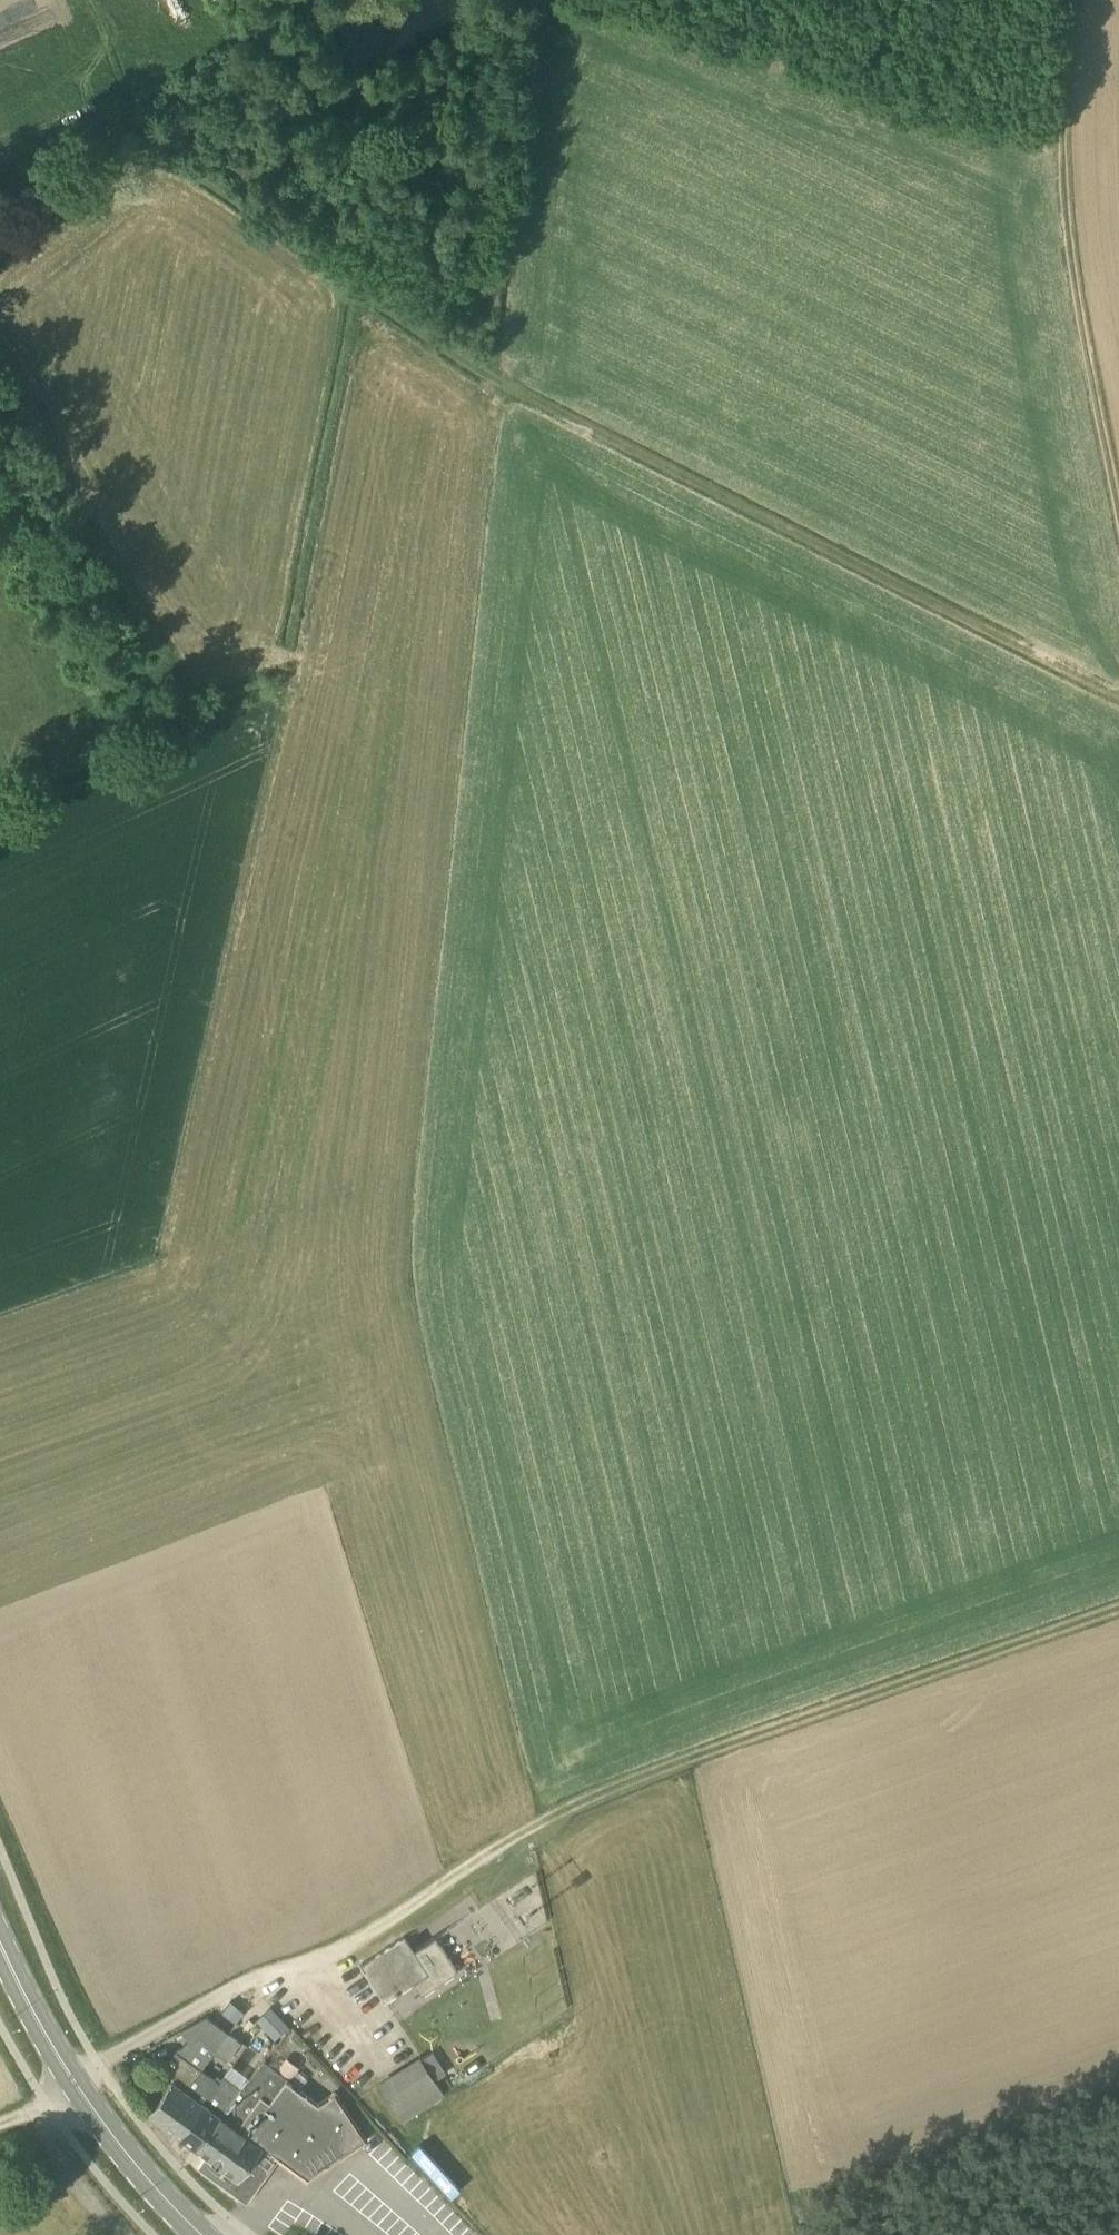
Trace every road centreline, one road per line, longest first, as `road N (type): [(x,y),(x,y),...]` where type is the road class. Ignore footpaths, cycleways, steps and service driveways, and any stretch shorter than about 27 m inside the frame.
road 1 (track): [(1118,697),(462,363),(158,149),(0,266)]
road 2 (track): [(1118,1609),(678,1762),(531,1830),(100,2065)]
road 3 (track): [(1073,0),(1064,198),(1118,522)]
road 4 (primary): [(196,2234),(77,2089),(0,1938)]

